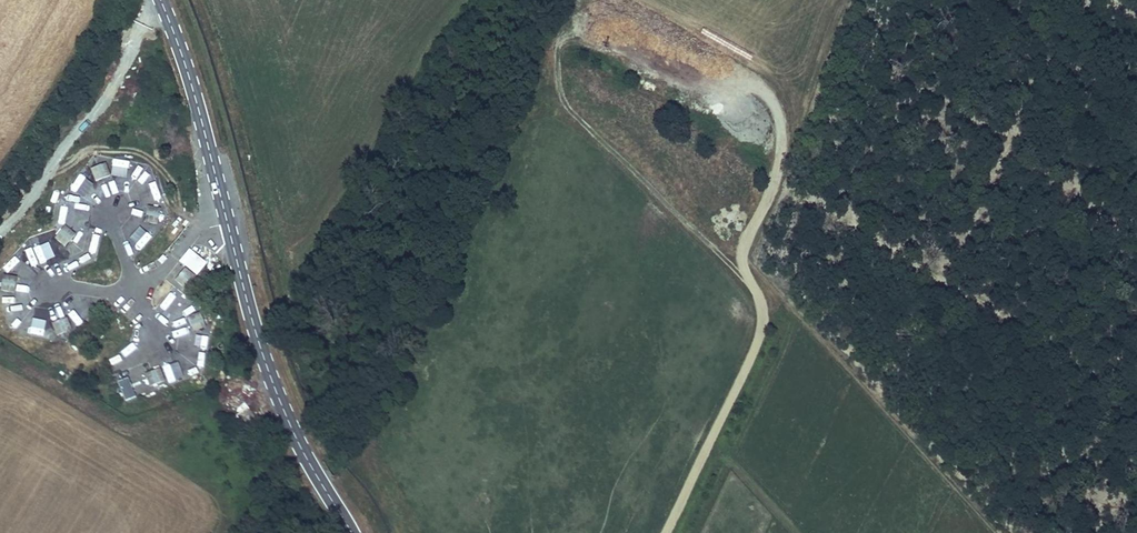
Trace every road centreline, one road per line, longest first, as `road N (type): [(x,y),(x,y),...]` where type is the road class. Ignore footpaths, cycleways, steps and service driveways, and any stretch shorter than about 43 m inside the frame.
road 1 (track): [(655,532),(750,332),(743,262),(751,216),(778,187),(854,0)]
road 2 (secondary): [(161,0),(275,389),(351,532)]
road 3 (track): [(797,532),(737,466),(724,466),(704,480),(680,532)]

